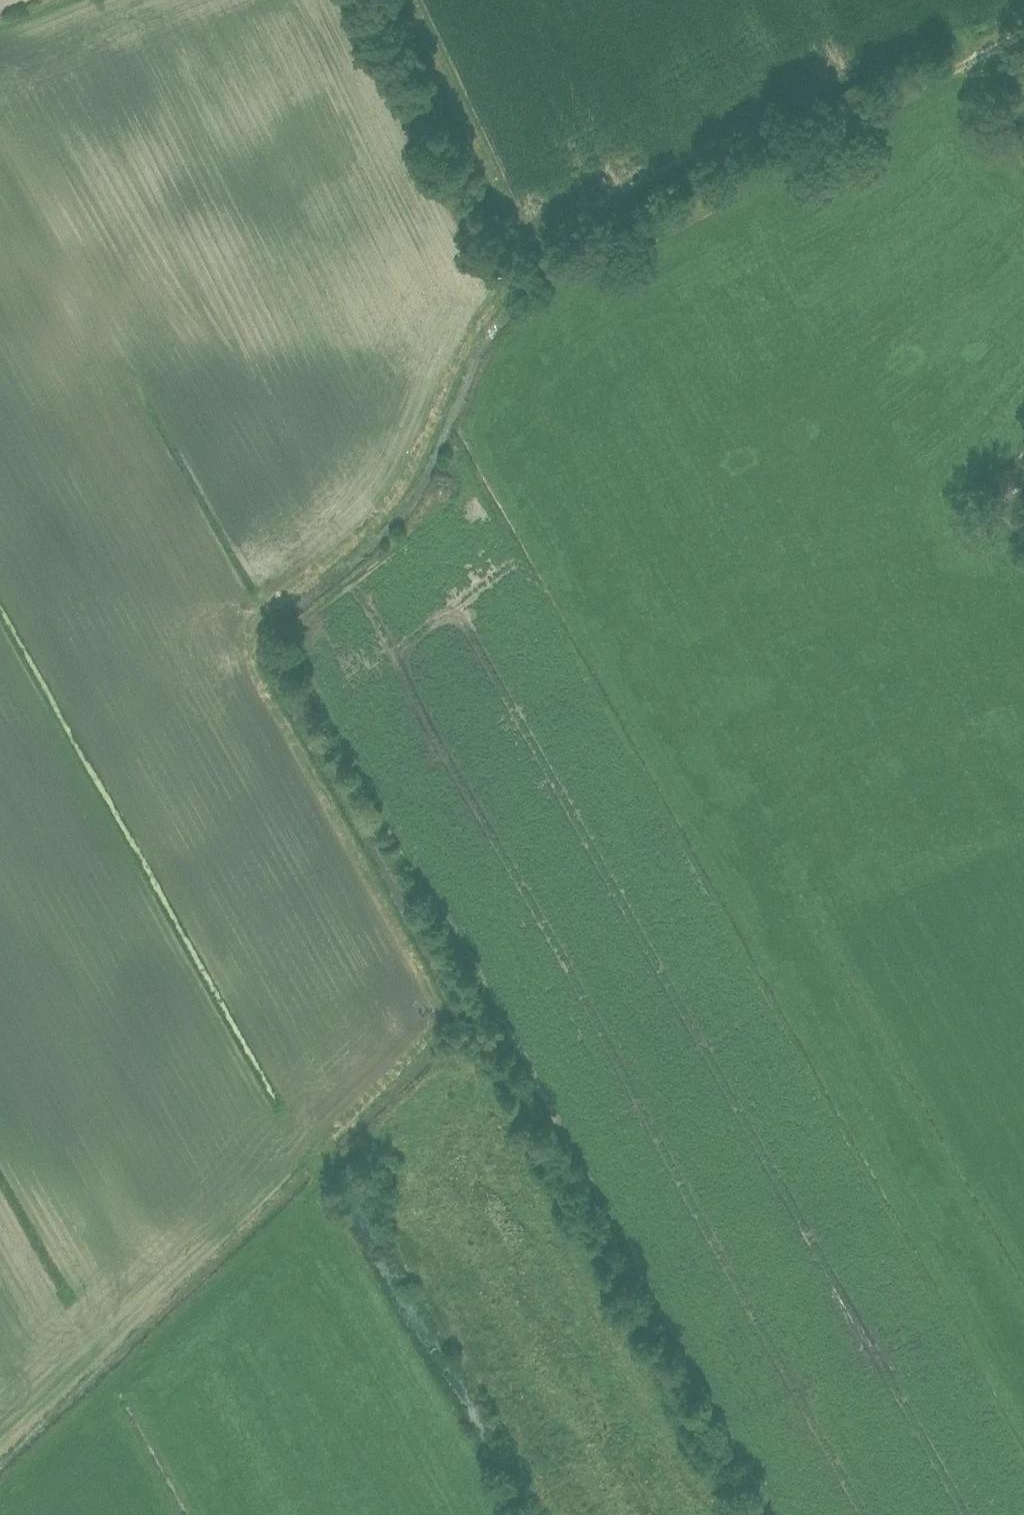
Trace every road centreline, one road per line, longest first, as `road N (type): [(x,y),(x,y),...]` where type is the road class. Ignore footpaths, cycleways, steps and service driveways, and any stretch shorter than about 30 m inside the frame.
road 1 (track): [(1023,35),(522,282),(493,263),(369,0)]

